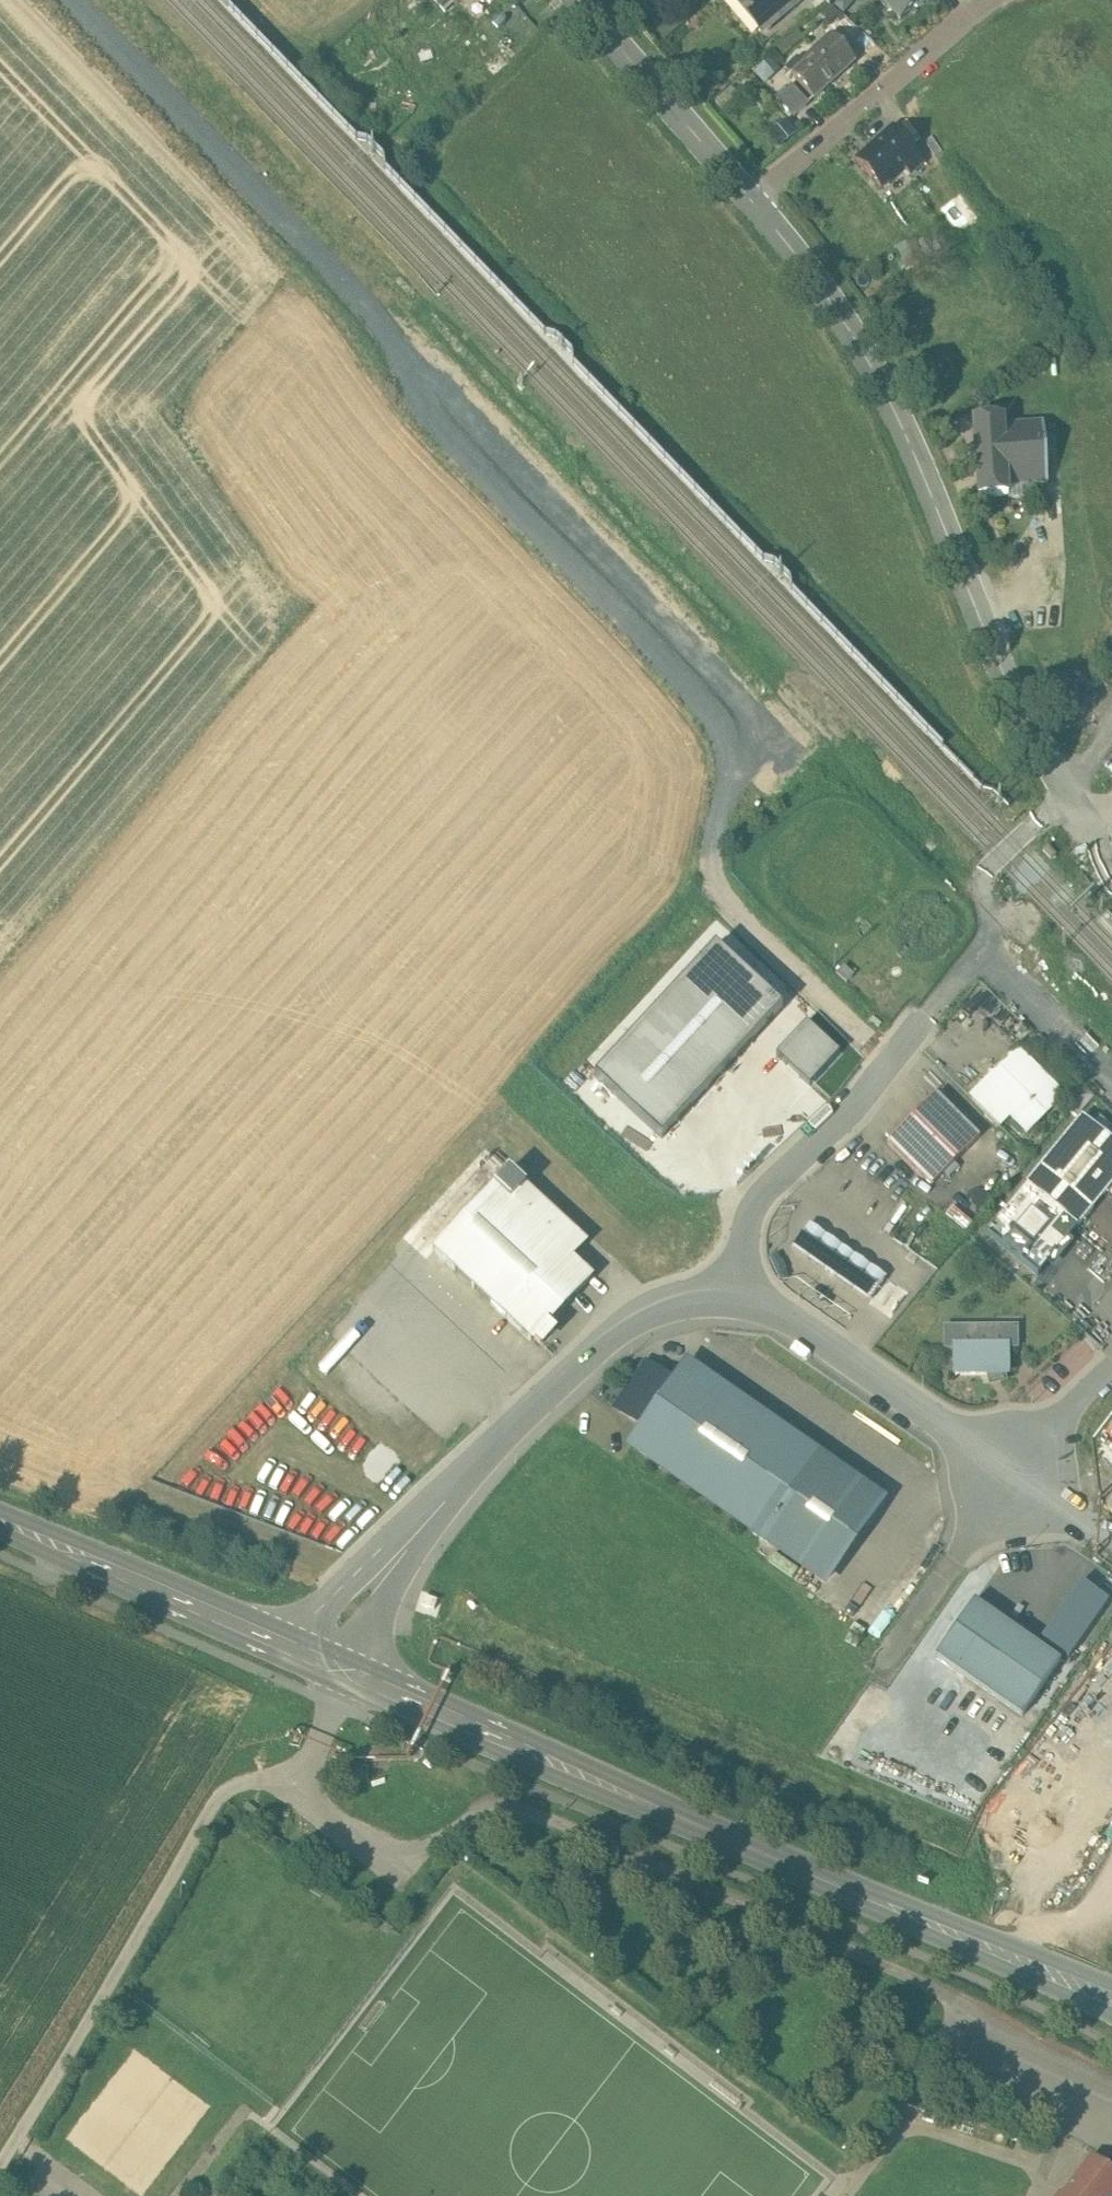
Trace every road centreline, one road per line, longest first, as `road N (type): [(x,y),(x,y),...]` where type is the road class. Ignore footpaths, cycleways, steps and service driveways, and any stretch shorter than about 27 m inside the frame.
road 1 (secondary): [(318,1661),(1011,1961)]
road 2 (secondary): [(747,198),(836,310),(903,429),(1037,736),(1072,793)]
road 3 (unclassified): [(318,1661),(411,1542),(626,1321),(692,1300),(729,1300)]
road 4 (unclassified): [(729,1300),(755,1205),(987,949),(995,917),(985,882)]
road 5 (secondary): [(0,1522),(318,1661)]
road 6 (unclassified): [(729,1300),(779,1312),(1009,1473)]
road 7 (residential): [(747,198),(1004,0)]
road 8 (secondary): [(579,0),(747,198)]
road 9 (unclassified): [(1009,1473),(878,1668)]
road 10 (secondary): [(1011,1961),(1111,1802)]
road 11 (unclassified): [(1009,1473),(1111,1359)]
road 12 (unclassified): [(1111,1547),(1009,1473)]

